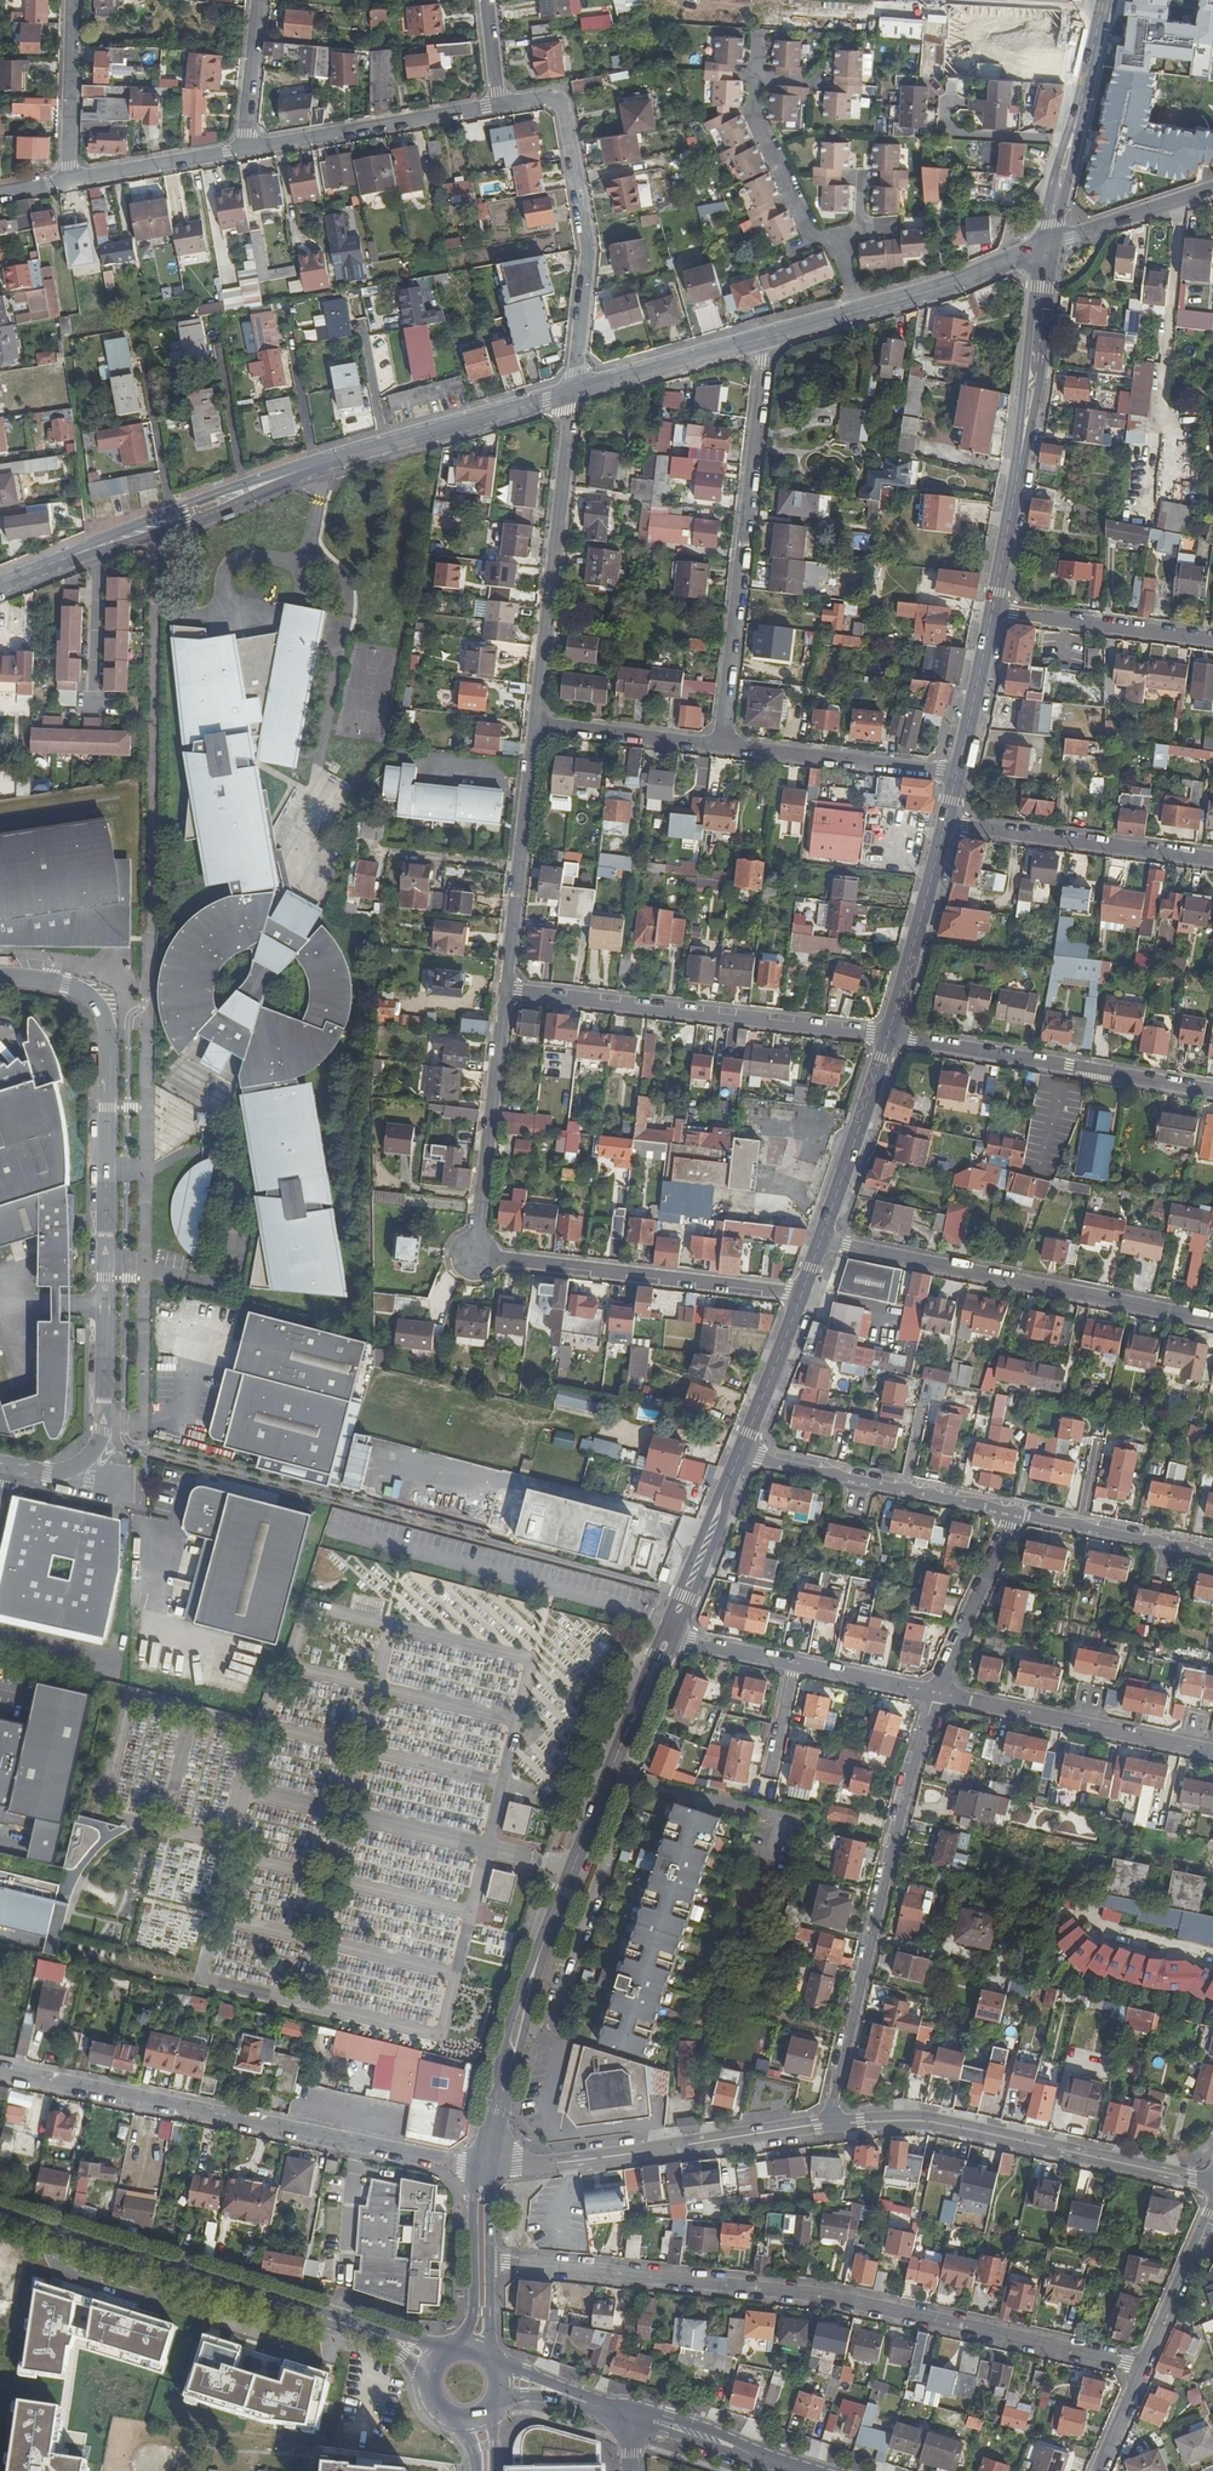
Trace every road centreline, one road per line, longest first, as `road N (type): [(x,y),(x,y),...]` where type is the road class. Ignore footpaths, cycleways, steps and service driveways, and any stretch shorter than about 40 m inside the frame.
road 1 (residential): [(1141,2367),(824,2297),(490,2260)]
road 2 (unclassified): [(0,1464),(67,1470),(104,1431),(108,1077),(105,1019),(93,1000),(74,986),(0,976)]
road 3 (tertiary): [(576,391),(319,470),(0,587)]
road 4 (secondary): [(669,1633),(527,1990),(482,2168)]
road 5 (residential): [(0,2073),(482,2168)]
road 6 (secondary): [(434,2368),(406,2346),(0,2214)]
road 7 (residential): [(935,1692),(824,2123)]
road 8 (residential): [(723,744),(762,339)]
road 9 (residential): [(1212,1321),(819,1241)]
road 10 (tertiary): [(1212,2185),(927,2122),(824,2123)]
road 11 (residential): [(892,1034),(502,993)]
road 12 (residential): [(576,391),(590,249),(567,116),(550,98),(499,105)]
road 13 (tertiary): [(824,2123),(482,2168)]
road 14 (residential): [(534,728),(576,391)]
road 15 (residential): [(471,1256),(800,1296)]
road 16 (residential): [(1212,1093),(892,1034)]
road 17 (tertiary): [(1043,251),(762,339)]
road 18 (residential): [(935,1692),(1212,1750)]
road 19 (residential): [(945,823),(1212,859)]
road 20 (residential): [(502,993),(534,728)]
road 21 (residential): [(471,1256),(502,993)]
road 22 (residential): [(247,149),(499,105)]
road 23 (residential): [(723,744),(956,776)]
road 24 (secondary): [(1019,462),(1039,390),(1058,246)]
road 25 (residential): [(994,613),(1212,642)]
road 26 (secondary): [(892,1034),(819,1241)]
road 27 (secondary): [(945,823),(892,1034)]
road 28 (secondary): [(1043,251),(1019,462)]
road 29 (residential): [(1212,1552),(1013,1515)]
road 30 (secondary): [(1090,61),(1043,251)]
road 31 (secondary): [(740,1451),(669,1633)]
road 32 (residential): [(1013,1515),(935,1692)]
road 33 (tertiary): [(762,339),(576,391)]
road 34 (residential): [(534,728),(723,744)]
road 35 (secondary): [(1058,246),(1090,61)]
road 36 (secondary): [(808,2470),(630,2414)]
road 37 (residential): [(65,178),(247,149)]
road 38 (secondary): [(482,2168),(473,2313),(461,2349)]
road 39 (residential): [(1212,2201),(1141,2367)]
road 40 (residential): [(74,0),(72,166),(65,178)]
road 41 (residential): [(906,1489),(740,1451)]
road 42 (secondary): [(994,613),(956,776)]
road 43 (secondary): [(800,1296),(740,1451)]
road 44 (tertiary): [(1212,191),(1058,246)]
road 45 (secondary): [(1019,462),(994,613)]
road 46 (residential): [(260,0),(247,149)]
road 47 (residential): [(792,1665),(935,1692)]
road 48 (residential): [(669,1633),(792,1665)]

